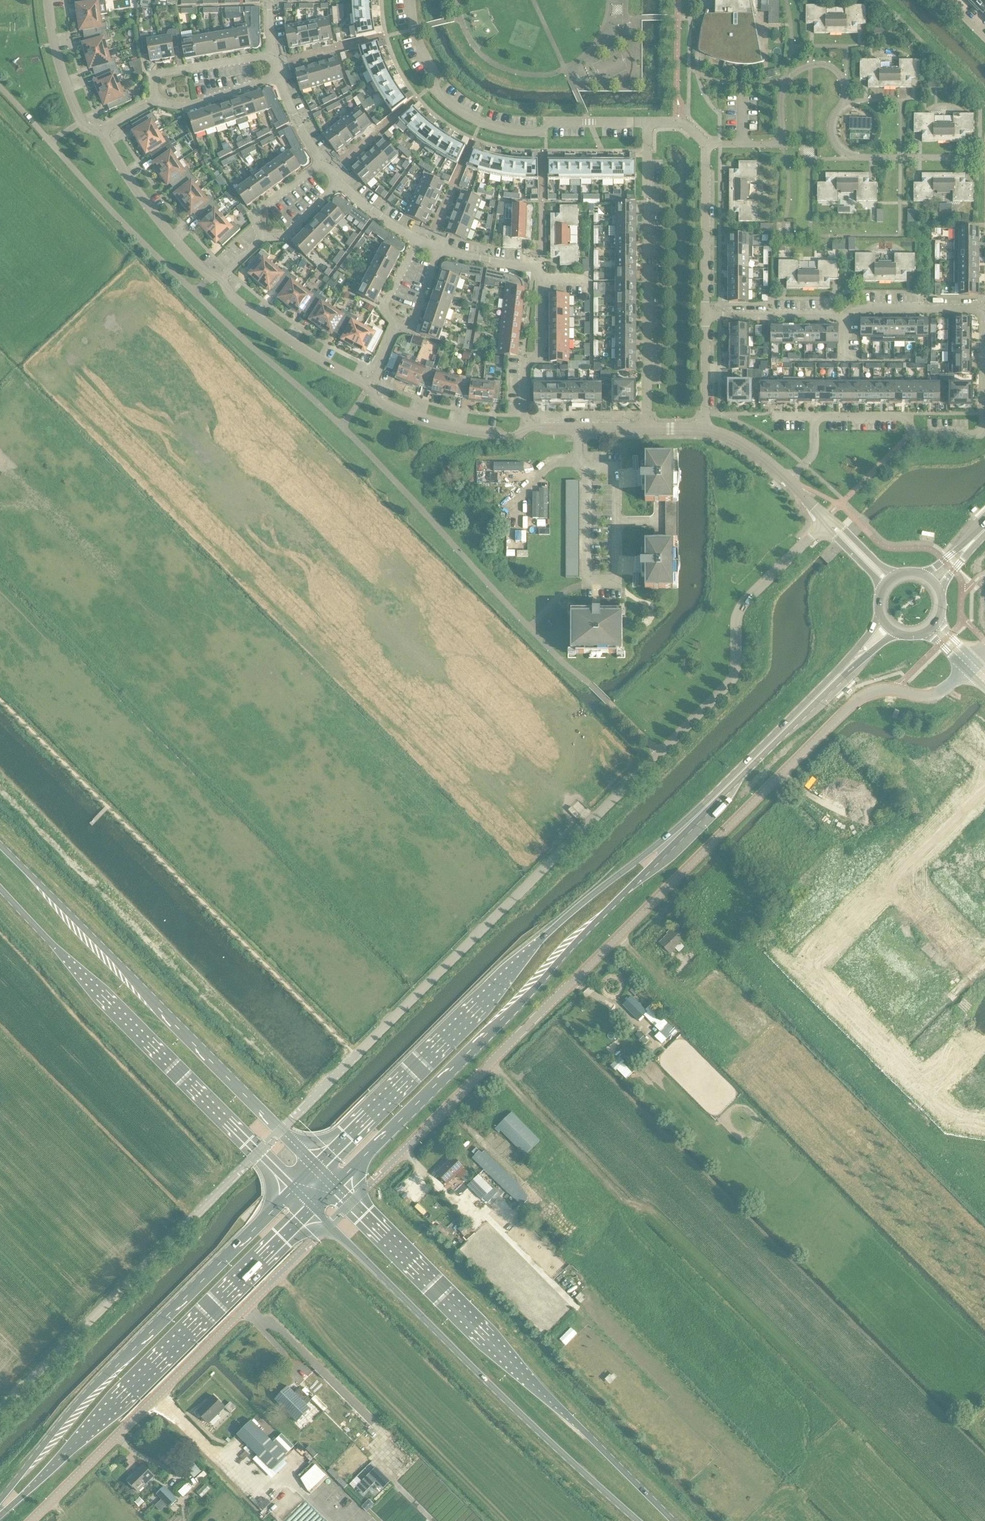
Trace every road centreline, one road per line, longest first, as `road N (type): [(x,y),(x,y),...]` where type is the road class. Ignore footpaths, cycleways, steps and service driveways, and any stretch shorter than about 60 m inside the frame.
road 1 (unclassified): [(280,1131),(728,685),(751,595),(826,520)]
road 2 (unclassified): [(352,1202),(851,707),(881,691),(941,694),(965,670)]
road 3 (residential): [(984,1128),(952,1121),(799,973),(984,786)]
road 4 (secondary): [(681,830),(542,937),(316,1168)]
road 5 (secondary): [(336,1186),(681,830)]
road 6 (secondary): [(674,1520),(352,1202)]
road 7 (secondary): [(0,1512),(313,1208)]
road 8 (secondary): [(294,1189),(87,1394),(0,1504)]
road 9 (secondary): [(329,1225),(638,1520)]
road 10 (residential): [(984,158),(843,155),(832,134),(844,83),(822,64),(787,80),(780,142),(706,144)]
road 11 (unclassified): [(32,1520),(329,1225)]
road 12 (tertiary): [(280,1131),(0,844)]
road 13 (tertiary): [(0,888),(258,1153)]
road 14 (unclassified): [(0,1408),(258,1153)]
road 15 (residential): [(647,123),(537,132),(480,122),(434,86),(411,0)]
road 16 (residential): [(651,430),(647,123)]
road 17 (residential): [(707,315),(984,309)]
road 18 (residential): [(527,428),(527,366),(541,350),(540,271),(439,249)]
road 19 (residential): [(984,386),(984,426),(973,434),(915,435),(906,416),(815,416)]
road 20 (secondary): [(681,830),(834,681)]
road 21 (track): [(490,1064),(630,1204)]
road 22 (residential): [(219,281),(157,220),(102,132)]
road 23 (residential): [(370,387),(295,345),(219,281)]
road 24 (residential): [(527,428),(517,435),(443,426),(382,405),(370,387)]
road 25 (residential): [(707,315),(706,144)]
road 26 (residential): [(155,102),(158,74),(273,54)]
road 27 (residential): [(615,584),(615,470),(587,469)]
road 28 (residential): [(587,469),(588,584),(615,584)]
road 29 (residential): [(155,102),(184,108),(279,76)]
road 30 (track): [(488,1217),(577,1309)]
road 31 (residential): [(49,0),(81,123)]

